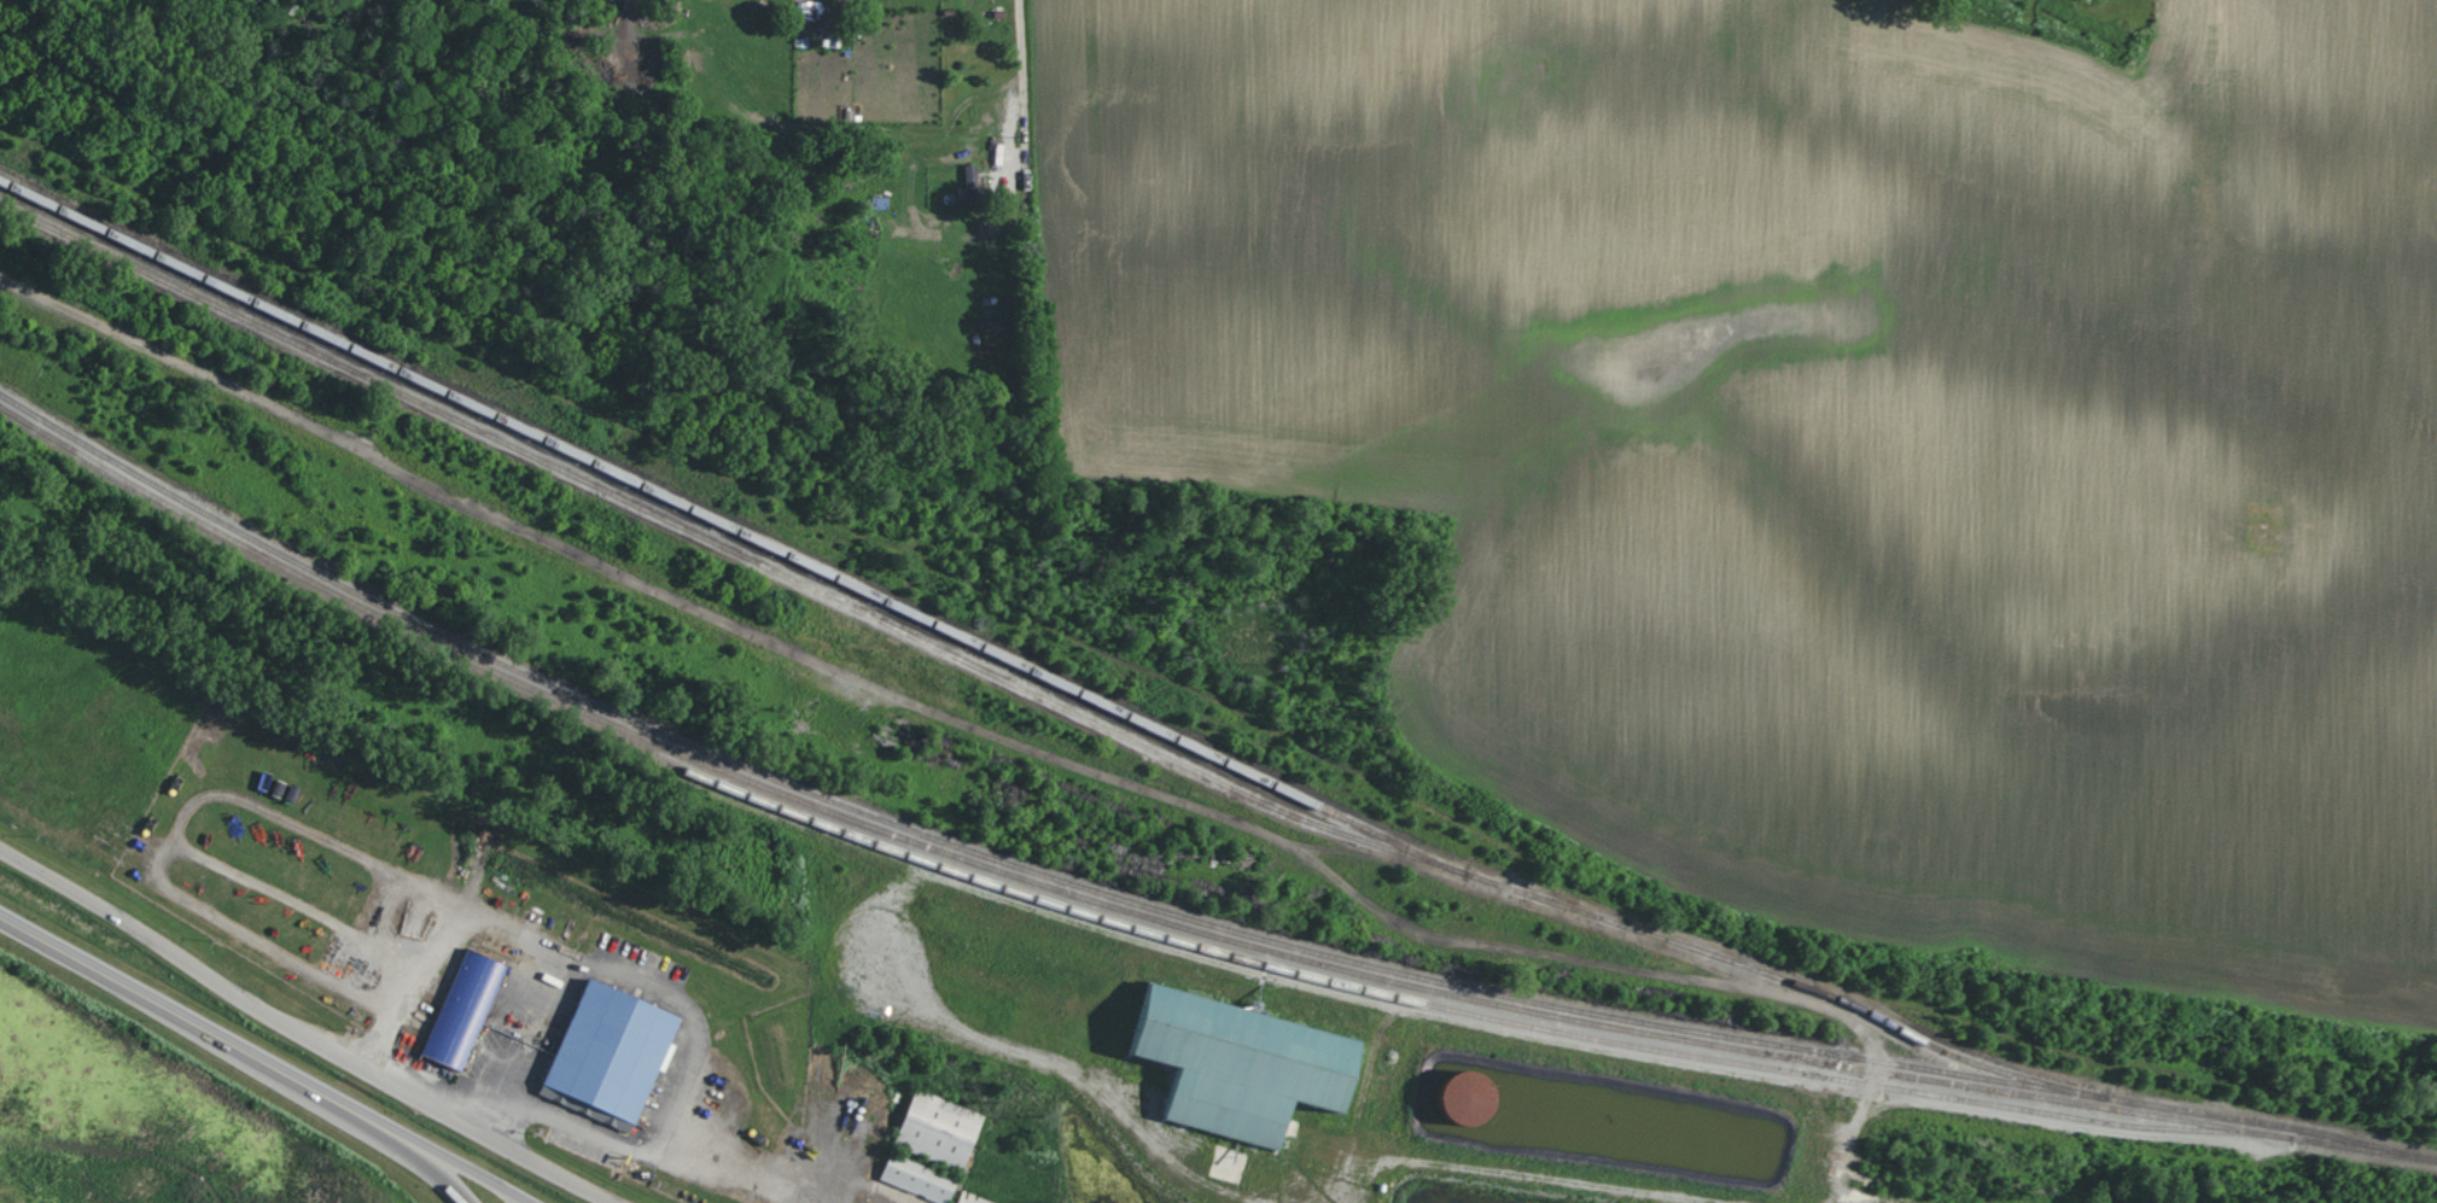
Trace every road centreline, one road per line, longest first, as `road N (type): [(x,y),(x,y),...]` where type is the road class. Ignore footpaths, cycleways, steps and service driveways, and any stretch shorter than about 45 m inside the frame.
road 1 (secondary): [(379,1127),(0,918)]
road 2 (residential): [(1028,302),(1017,0)]
road 3 (secondary): [(520,1202),(473,1170),(379,1127)]

